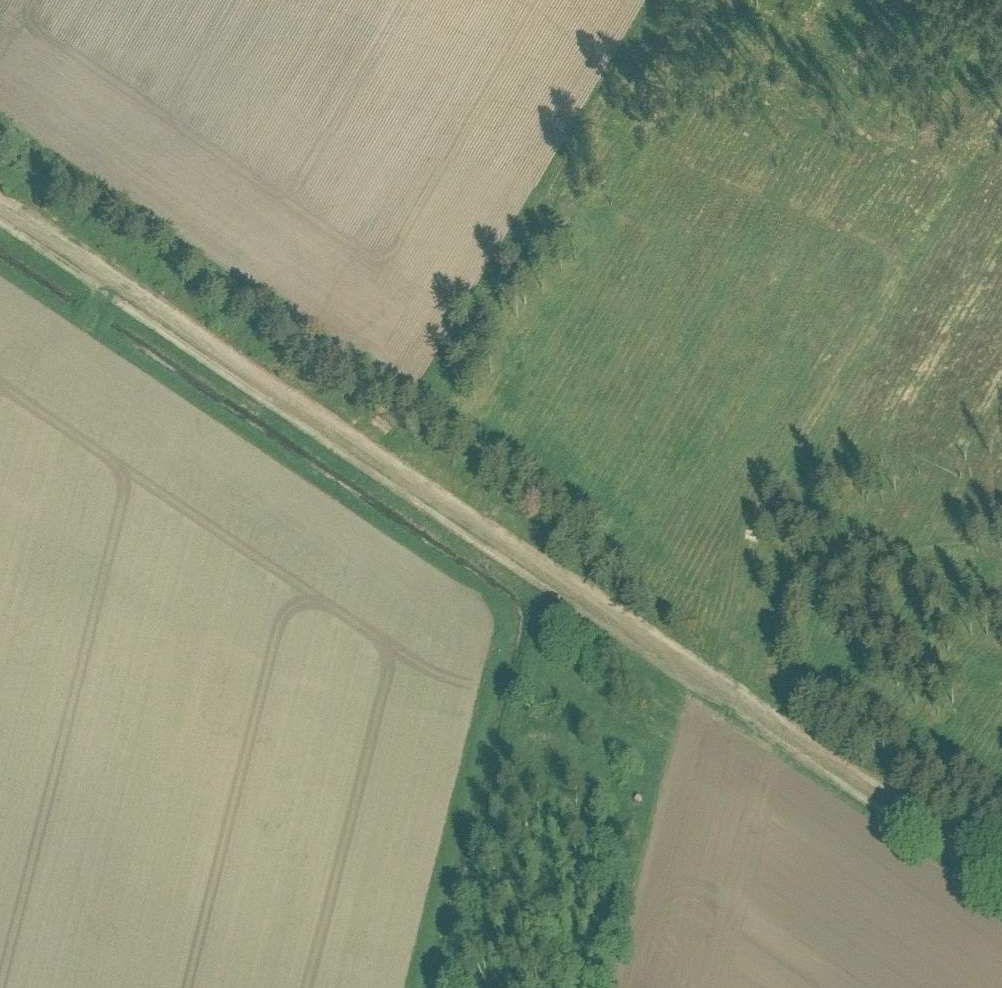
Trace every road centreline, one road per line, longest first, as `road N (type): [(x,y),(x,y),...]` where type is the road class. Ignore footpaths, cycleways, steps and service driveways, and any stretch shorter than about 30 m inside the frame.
road 1 (track): [(0,214),(1001,892)]

